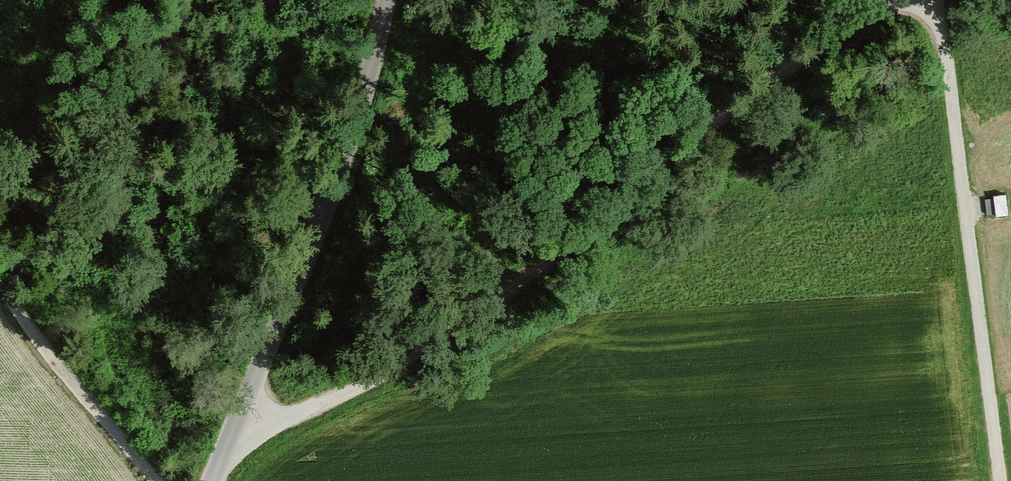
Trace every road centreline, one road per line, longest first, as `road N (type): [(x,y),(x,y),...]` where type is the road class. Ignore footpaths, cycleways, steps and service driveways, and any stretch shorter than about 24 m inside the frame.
road 1 (track): [(904,0),(787,67),(524,276),(382,373),(310,409),(240,427)]
road 2 (unclassified): [(214,480),(326,210),(387,0)]
road 3 (track): [(931,0),(952,103),(1000,480)]
road 4 (track): [(0,282),(41,344),(159,480)]

